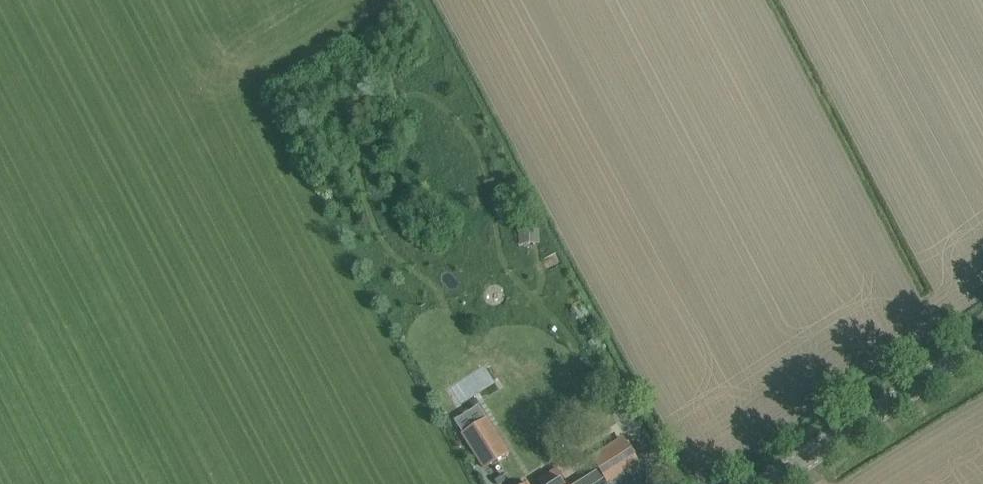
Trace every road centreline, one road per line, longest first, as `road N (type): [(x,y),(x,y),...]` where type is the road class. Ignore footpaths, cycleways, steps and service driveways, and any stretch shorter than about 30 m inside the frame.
road 1 (tertiary): [(766,483),(982,339)]

